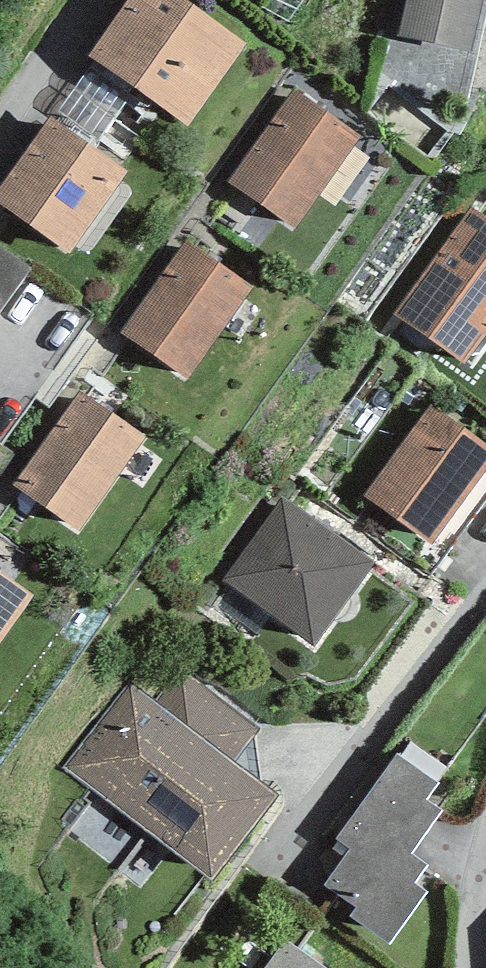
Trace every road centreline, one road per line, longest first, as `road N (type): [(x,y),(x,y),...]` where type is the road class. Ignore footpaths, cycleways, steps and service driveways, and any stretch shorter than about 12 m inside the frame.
road 1 (residential): [(0,130),(88,0)]

